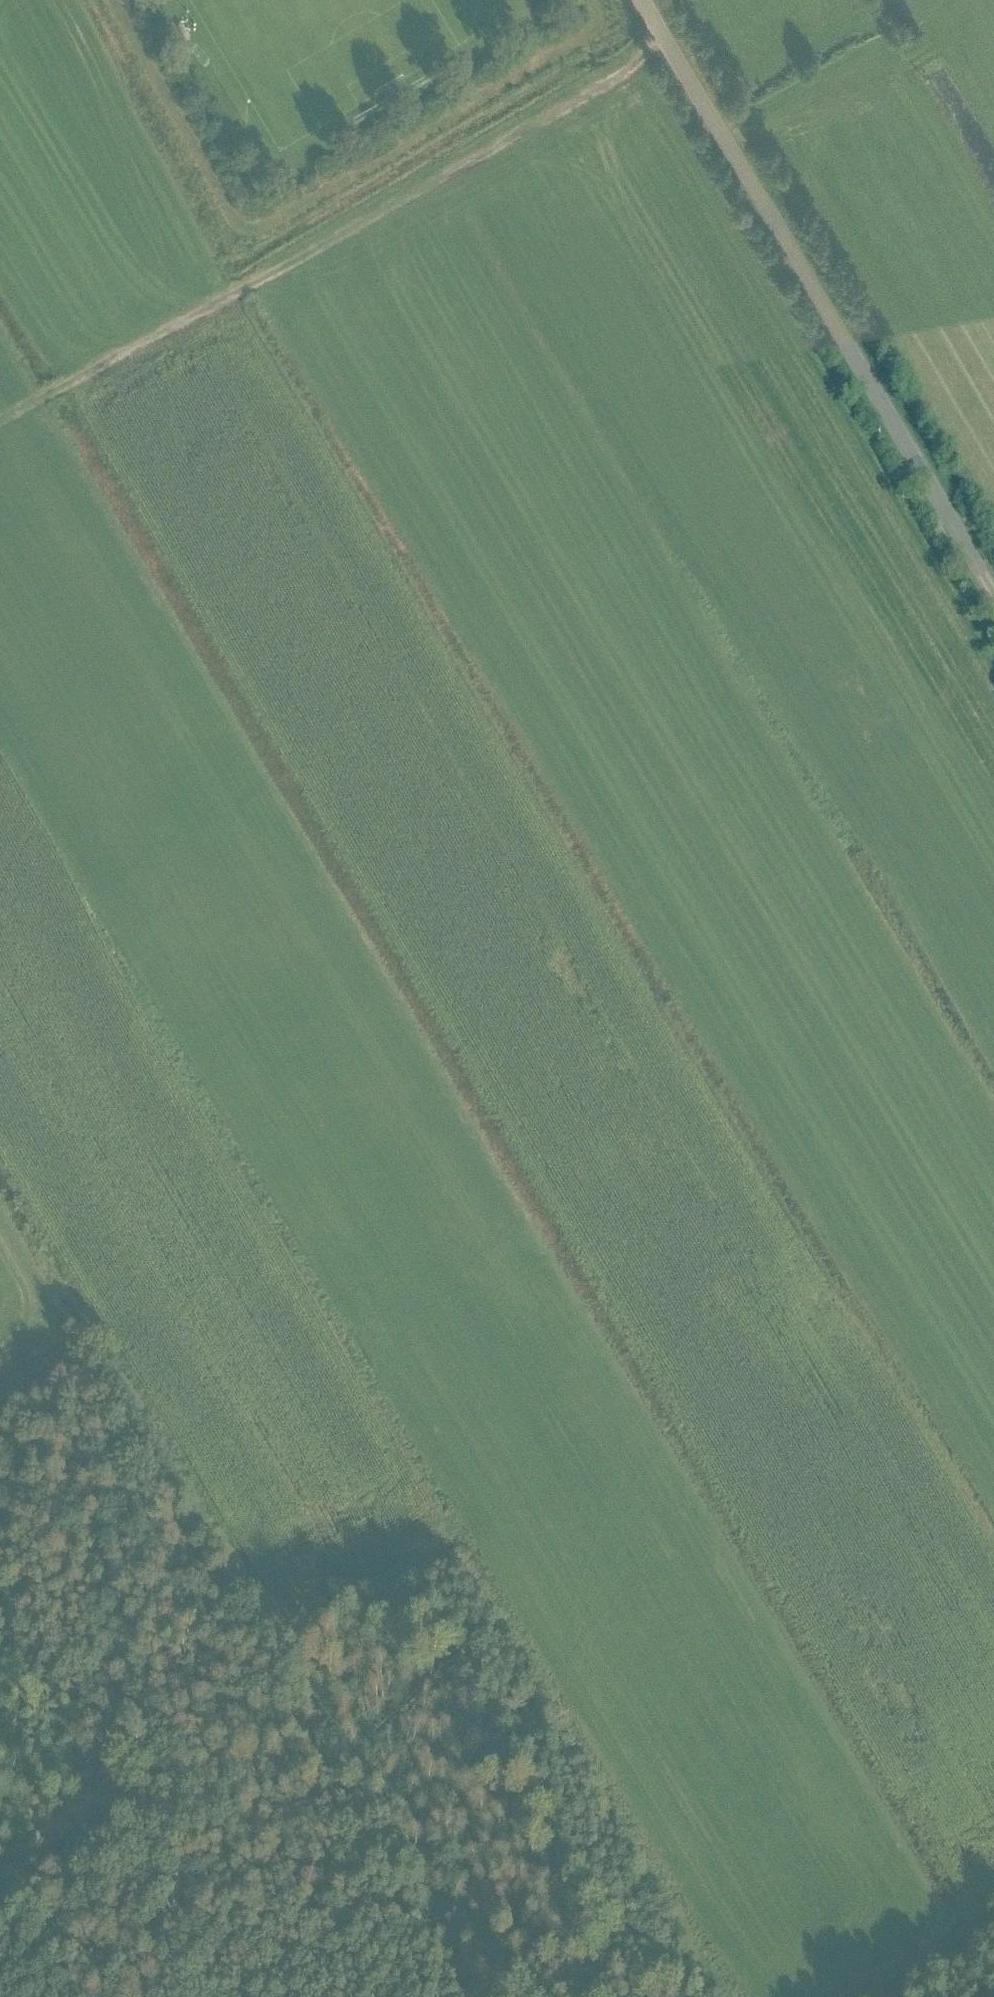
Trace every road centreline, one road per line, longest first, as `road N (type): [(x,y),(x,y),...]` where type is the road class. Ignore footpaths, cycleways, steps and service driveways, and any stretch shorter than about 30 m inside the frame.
road 1 (track): [(724,1996),(466,1570),(443,1569),(269,1678)]
road 2 (tertiary): [(993,593),(641,0)]
road 3 (track): [(993,1930),(880,1996)]

